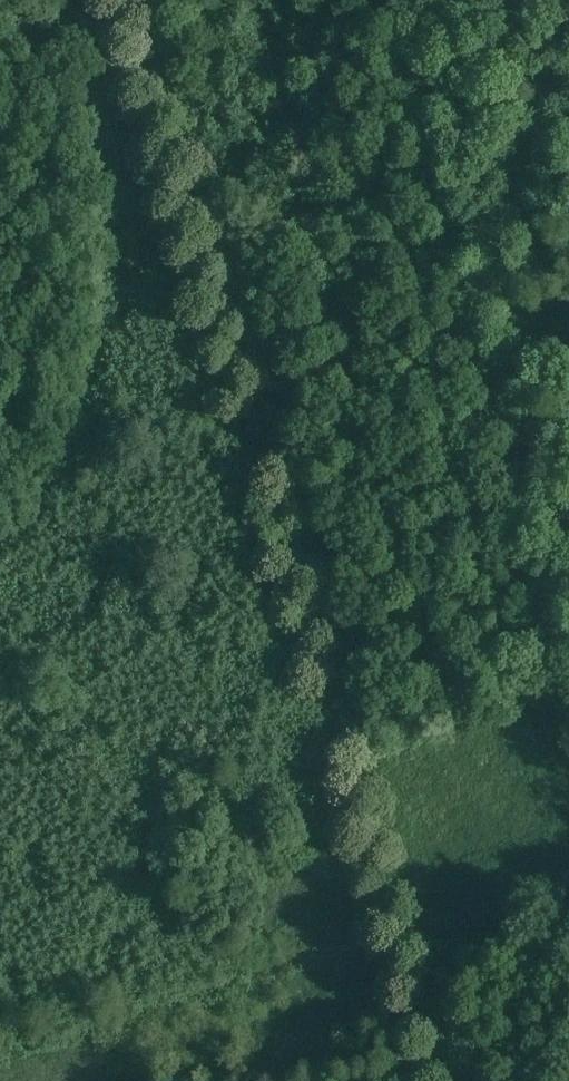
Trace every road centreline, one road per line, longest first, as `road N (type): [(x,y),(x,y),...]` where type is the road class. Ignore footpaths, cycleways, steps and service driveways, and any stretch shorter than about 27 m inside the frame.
road 1 (track): [(442,1080),(118,0)]

